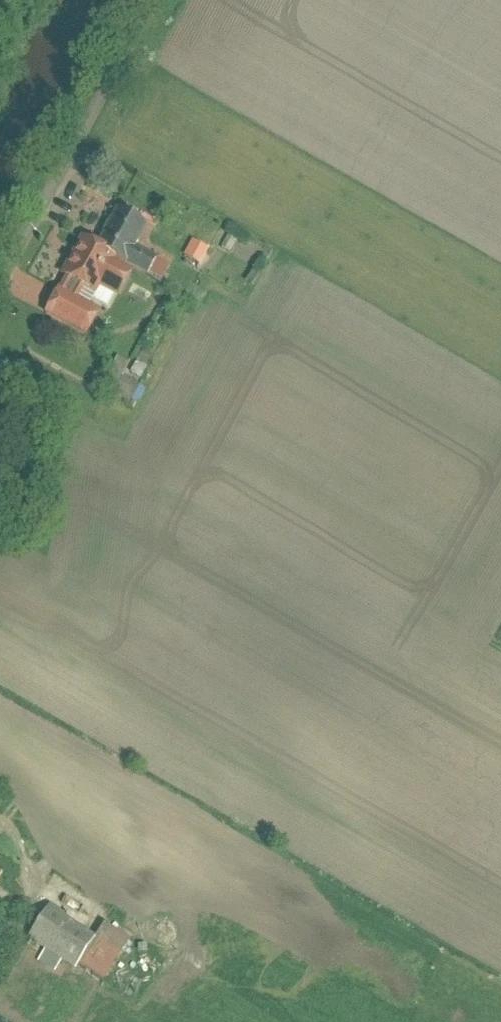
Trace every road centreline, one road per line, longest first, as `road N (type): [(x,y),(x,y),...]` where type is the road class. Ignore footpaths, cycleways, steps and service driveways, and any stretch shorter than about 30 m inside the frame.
road 1 (unclassified): [(148,0),(0,242)]

